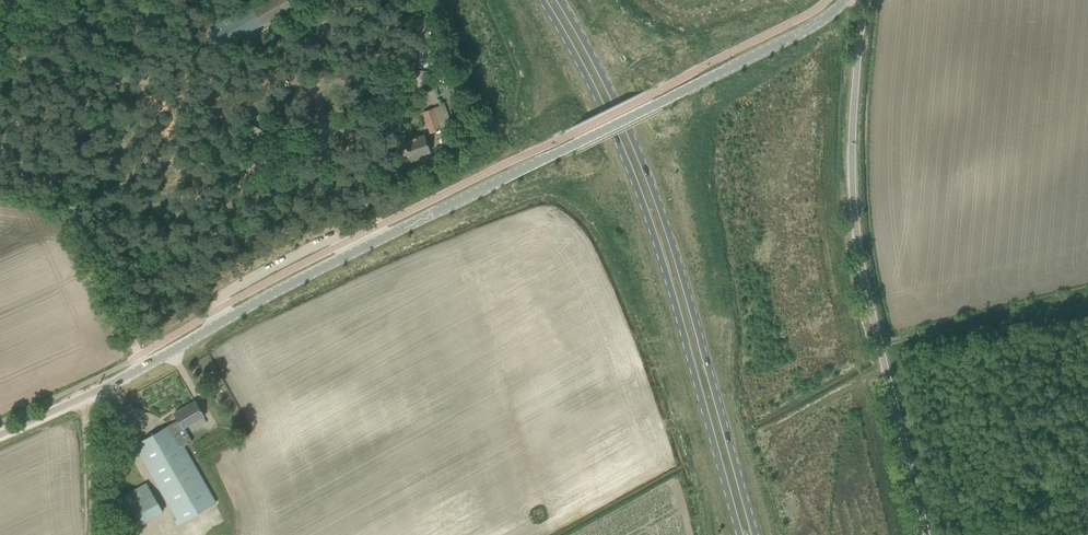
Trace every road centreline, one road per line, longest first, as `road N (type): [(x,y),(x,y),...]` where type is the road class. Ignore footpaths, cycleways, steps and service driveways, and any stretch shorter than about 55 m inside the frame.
road 1 (unclassified): [(145,367),(359,250),(788,39),(845,0)]
road 2 (primary): [(542,0),(642,201),(741,534)]
road 3 (primary): [(755,534),(643,164),(559,0)]
road 4 (unclassified): [(145,367),(67,205),(0,136)]
road 5 (unclassified): [(0,433),(145,367)]

